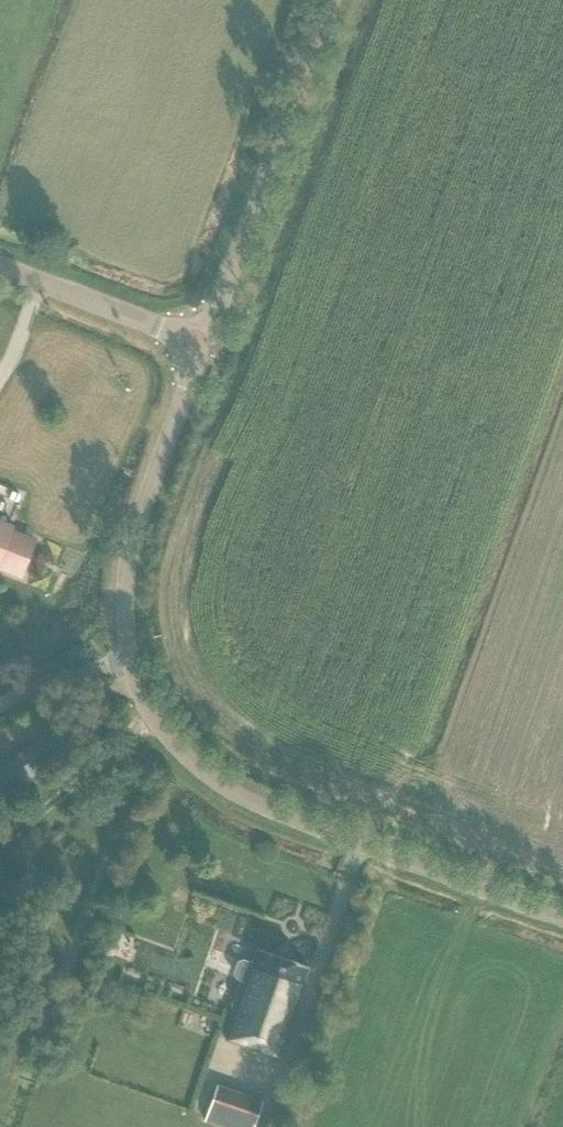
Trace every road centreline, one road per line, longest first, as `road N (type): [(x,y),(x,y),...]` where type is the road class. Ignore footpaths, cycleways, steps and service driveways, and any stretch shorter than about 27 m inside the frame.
road 1 (unclassified): [(562,919),(246,803),(158,722),(131,662),(127,561),(201,343)]
road 2 (unclassified): [(201,343),(326,0)]
road 3 (unclassified): [(201,343),(0,268)]
road 4 (track): [(158,722),(121,740),(0,843)]

